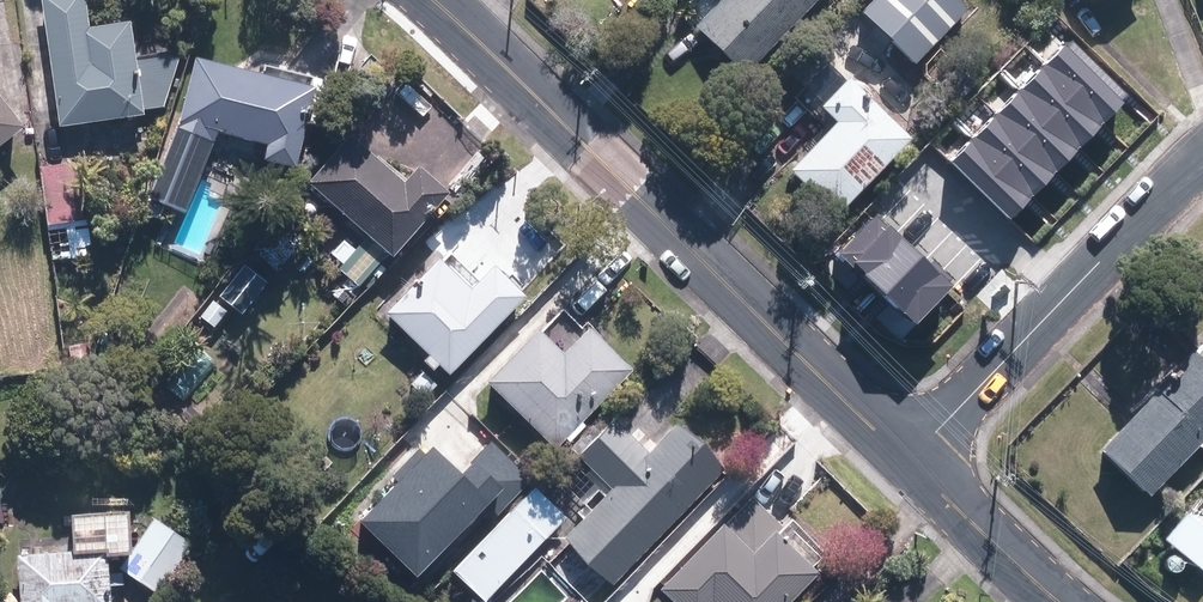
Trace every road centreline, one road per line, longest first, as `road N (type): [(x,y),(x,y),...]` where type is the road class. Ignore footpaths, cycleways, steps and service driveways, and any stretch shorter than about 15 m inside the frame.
road 1 (tertiary): [(432,0),(909,457)]
road 2 (residential): [(1202,161),(909,457)]
road 3 (tertiary): [(909,457),(1067,601)]

